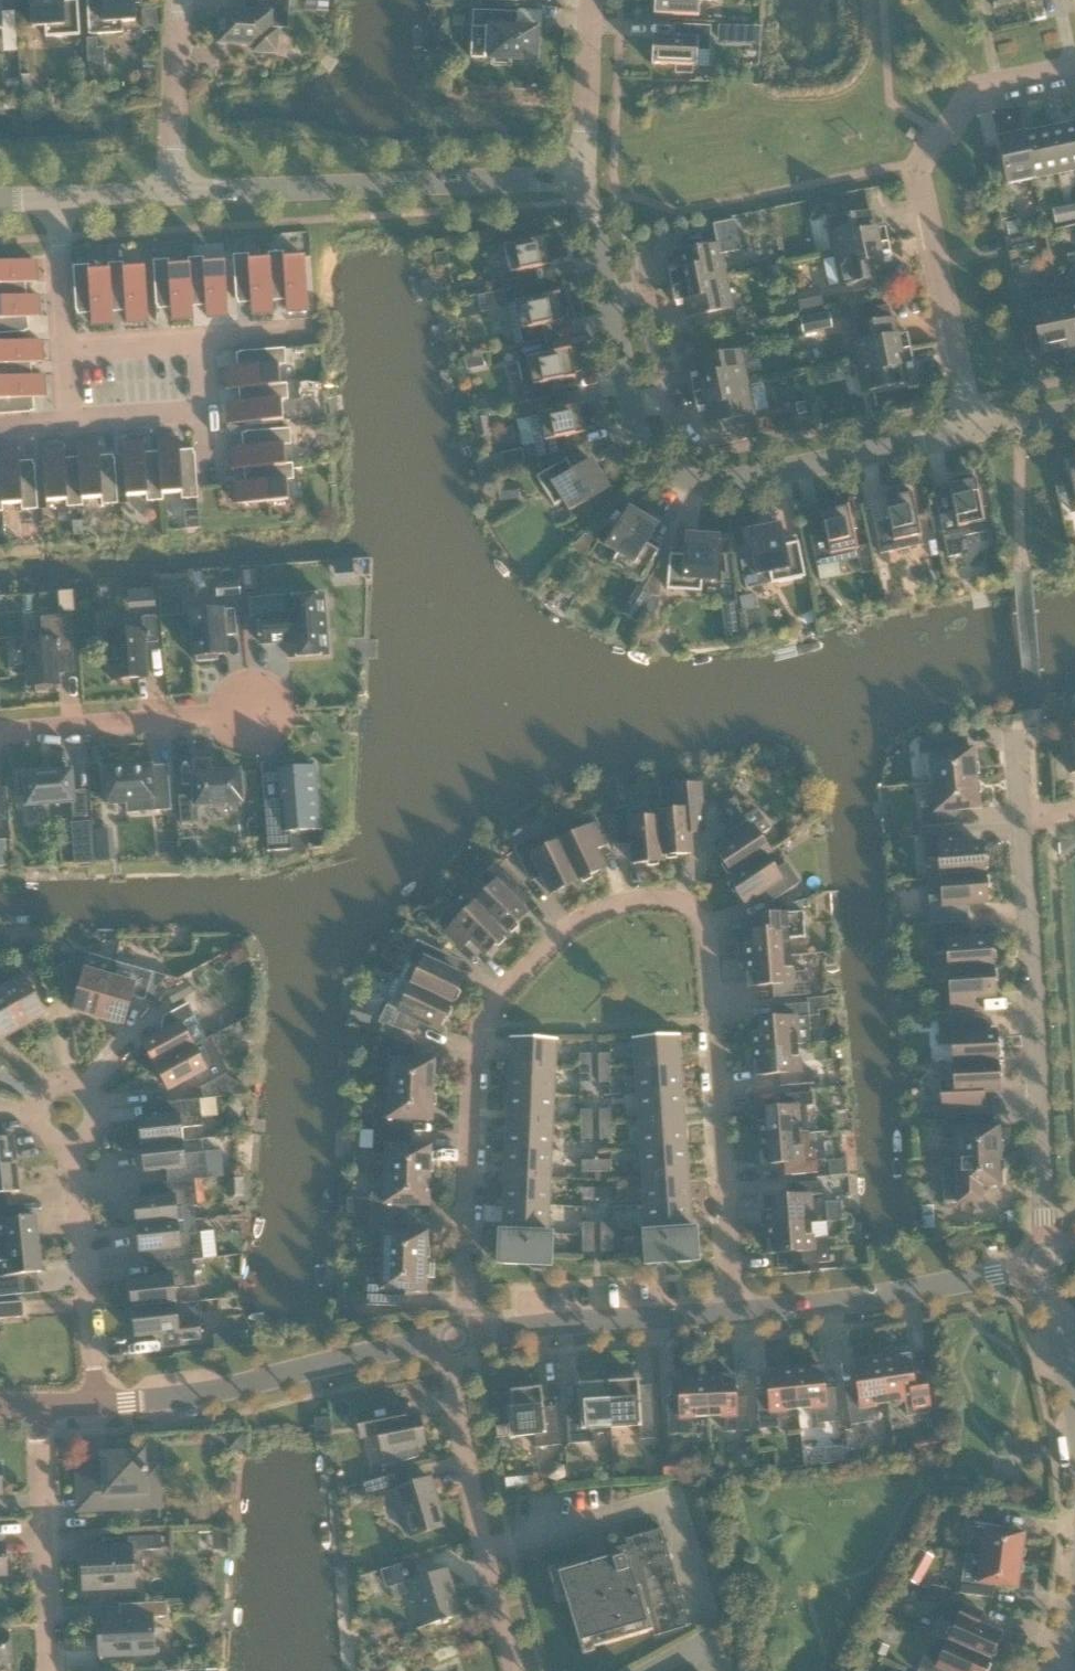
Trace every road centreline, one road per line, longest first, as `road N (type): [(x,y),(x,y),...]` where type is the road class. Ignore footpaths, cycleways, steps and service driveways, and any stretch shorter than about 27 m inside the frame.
road 1 (residential): [(732,1313),(703,931),(685,907),(654,897),(578,919),(547,942),(487,1014),(468,1054),(460,1338)]
road 2 (unclassified): [(581,180),(638,431),(658,466),(683,481),(721,480),(971,434)]
road 3 (residential): [(1074,69),(971,90),(921,161),(971,434)]
road 4 (unclassified): [(1040,1262),(1044,1217),(1020,819)]
road 5 (unclassified): [(174,195),(581,180)]
road 6 (unclassified): [(96,1404),(220,1393),(443,1341)]
road 7 (residential): [(514,1670),(468,1483),(443,1341)]
road 8 (unclassified): [(732,1313),(936,1289),(1040,1262)]
road 9 (residential): [(0,732),(281,712)]
road 10 (unclassified): [(460,1338),(732,1313)]
road 11 (residential): [(46,1670),(38,1406)]
road 12 (residential): [(96,1404),(69,1147)]
road 13 (residential): [(174,195),(177,0)]
road 14 (unclassified): [(1074,1444),(1040,1262)]
road 15 (residential): [(589,0),(581,180)]
road 16 (residential): [(55,200),(66,354)]
road 17 (residential): [(200,344),(66,354)]
road 18 (residential): [(71,421),(205,412)]

